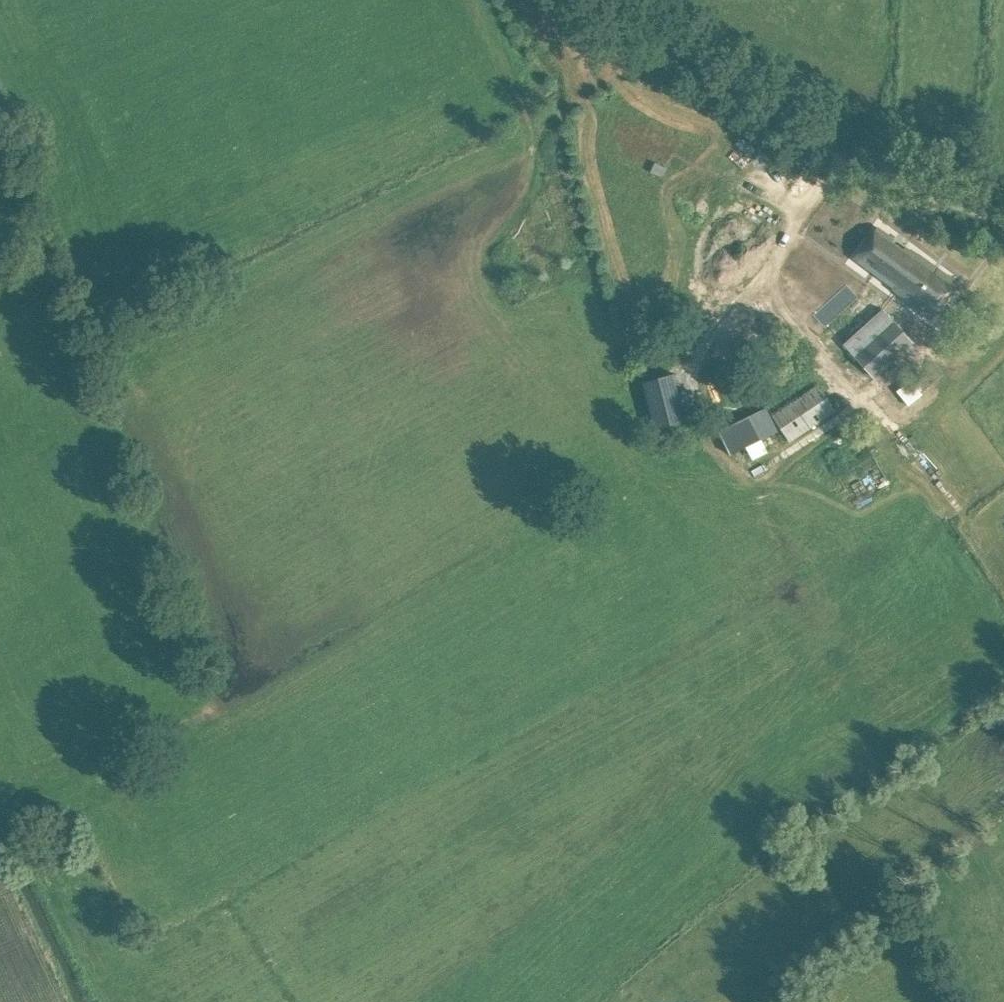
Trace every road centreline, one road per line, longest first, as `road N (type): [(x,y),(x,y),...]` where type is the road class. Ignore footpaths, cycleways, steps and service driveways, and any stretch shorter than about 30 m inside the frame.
road 1 (unclassified): [(1003,207),(765,102),(618,0)]

